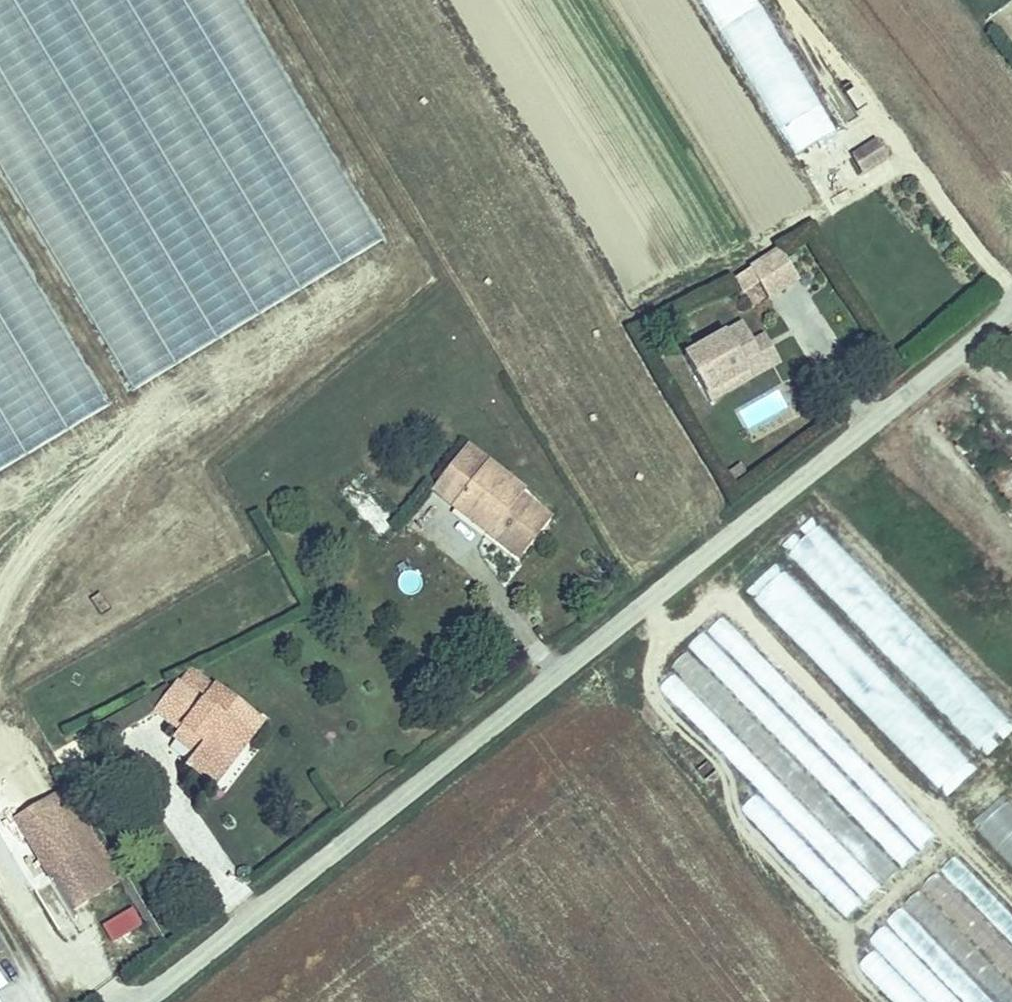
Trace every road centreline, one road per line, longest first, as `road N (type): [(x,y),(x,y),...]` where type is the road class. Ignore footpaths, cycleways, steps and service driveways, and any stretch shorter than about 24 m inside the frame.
road 1 (unclassified): [(141,1001),(1011,308)]
road 2 (track): [(787,0),(1011,288)]

